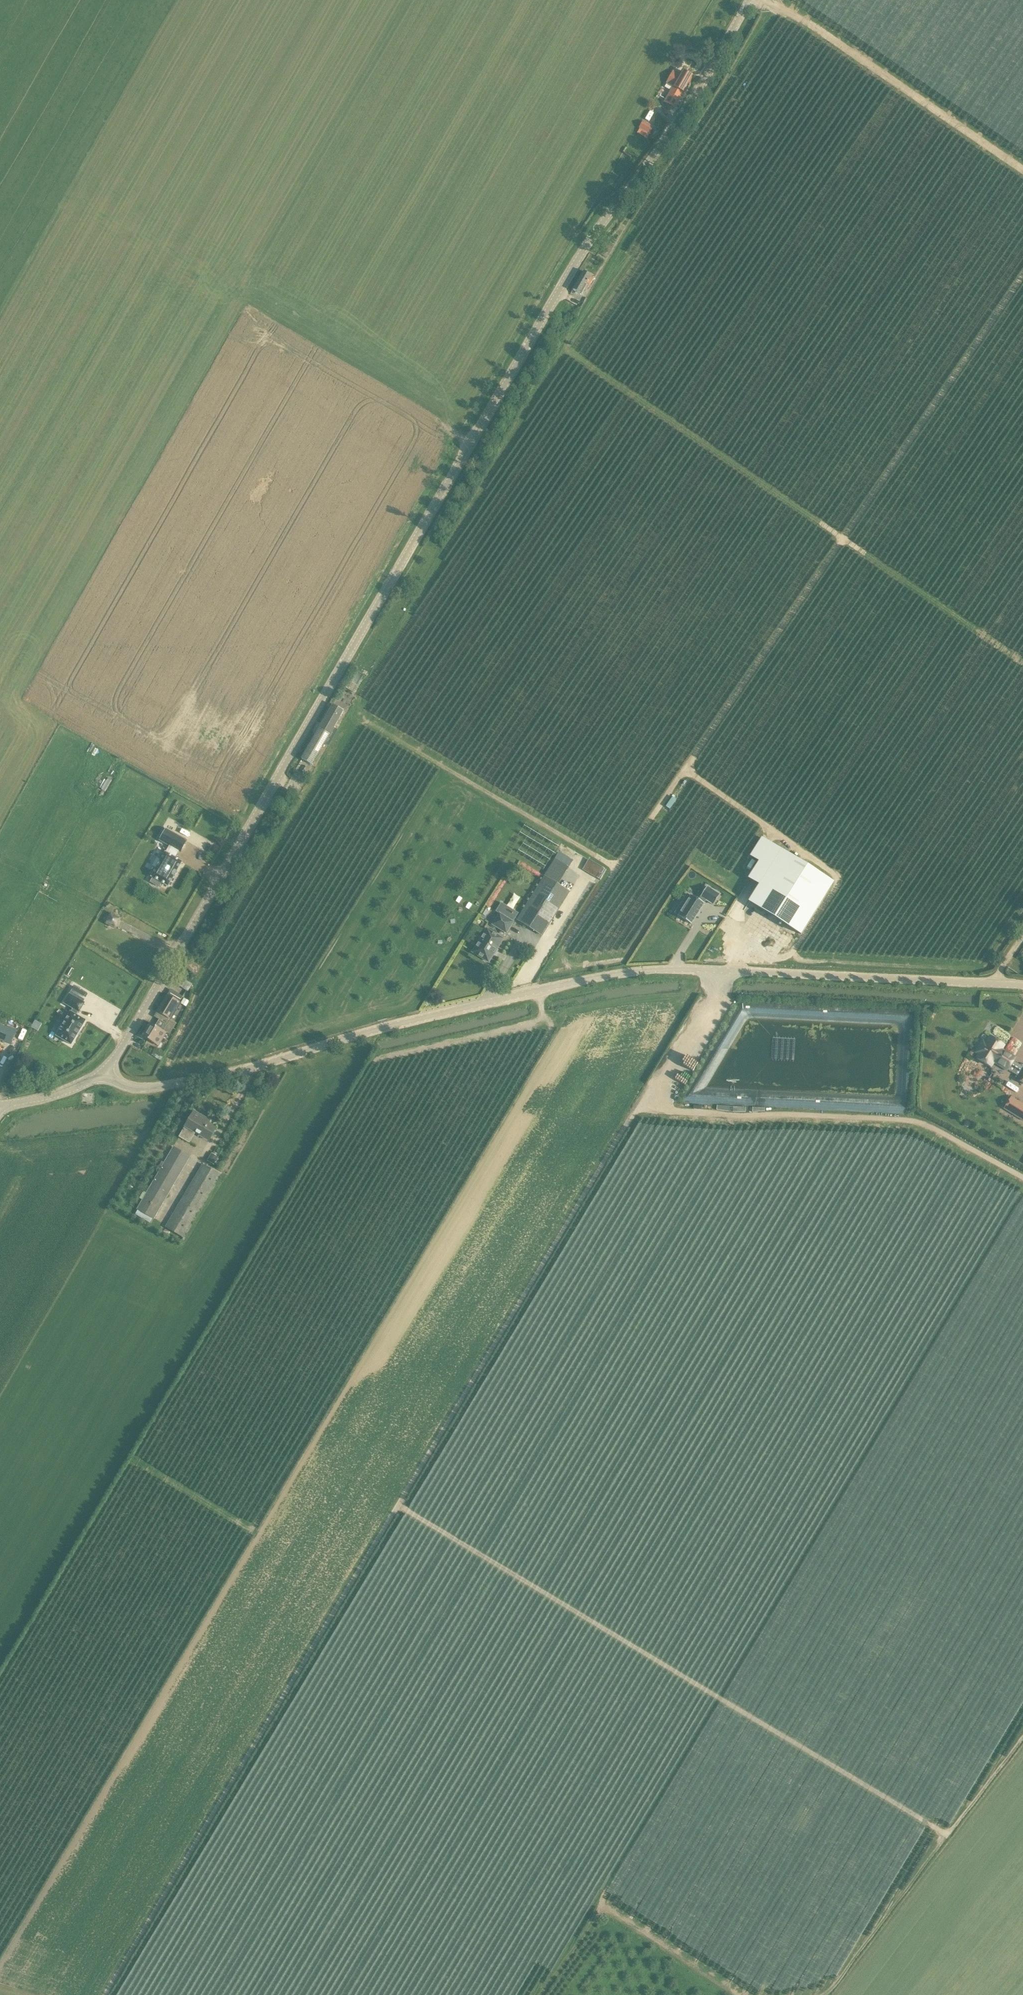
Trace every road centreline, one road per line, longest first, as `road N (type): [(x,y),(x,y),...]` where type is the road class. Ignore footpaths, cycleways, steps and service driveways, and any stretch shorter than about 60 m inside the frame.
road 1 (unclassified): [(106,1073),(551,303),(666,139),(750,0)]
road 2 (track): [(720,971),(107,1994)]
road 3 (unclassified): [(1022,985),(626,972),(217,1075),(130,1087),(106,1073)]
road 4 (track): [(1022,275),(565,944)]
road 5 (track): [(133,1459),(251,1529),(552,1031),(544,1015)]
road 6 (track): [(947,1835),(400,1503)]
road 7 (track): [(1022,662),(564,347)]
road 8 (track): [(1022,1177),(906,1120),(744,1116),(641,1102)]
road 9 (track): [(616,867),(363,719),(360,696),(375,674)]
road 10 (track): [(736,956),(792,951),(838,881),(684,769)]
road 11 (track): [(823,1994),(1022,1737)]
road 12 (track): [(765,0),(1022,170)]
road 13 (track): [(540,1994),(604,1909),(736,1994)]

